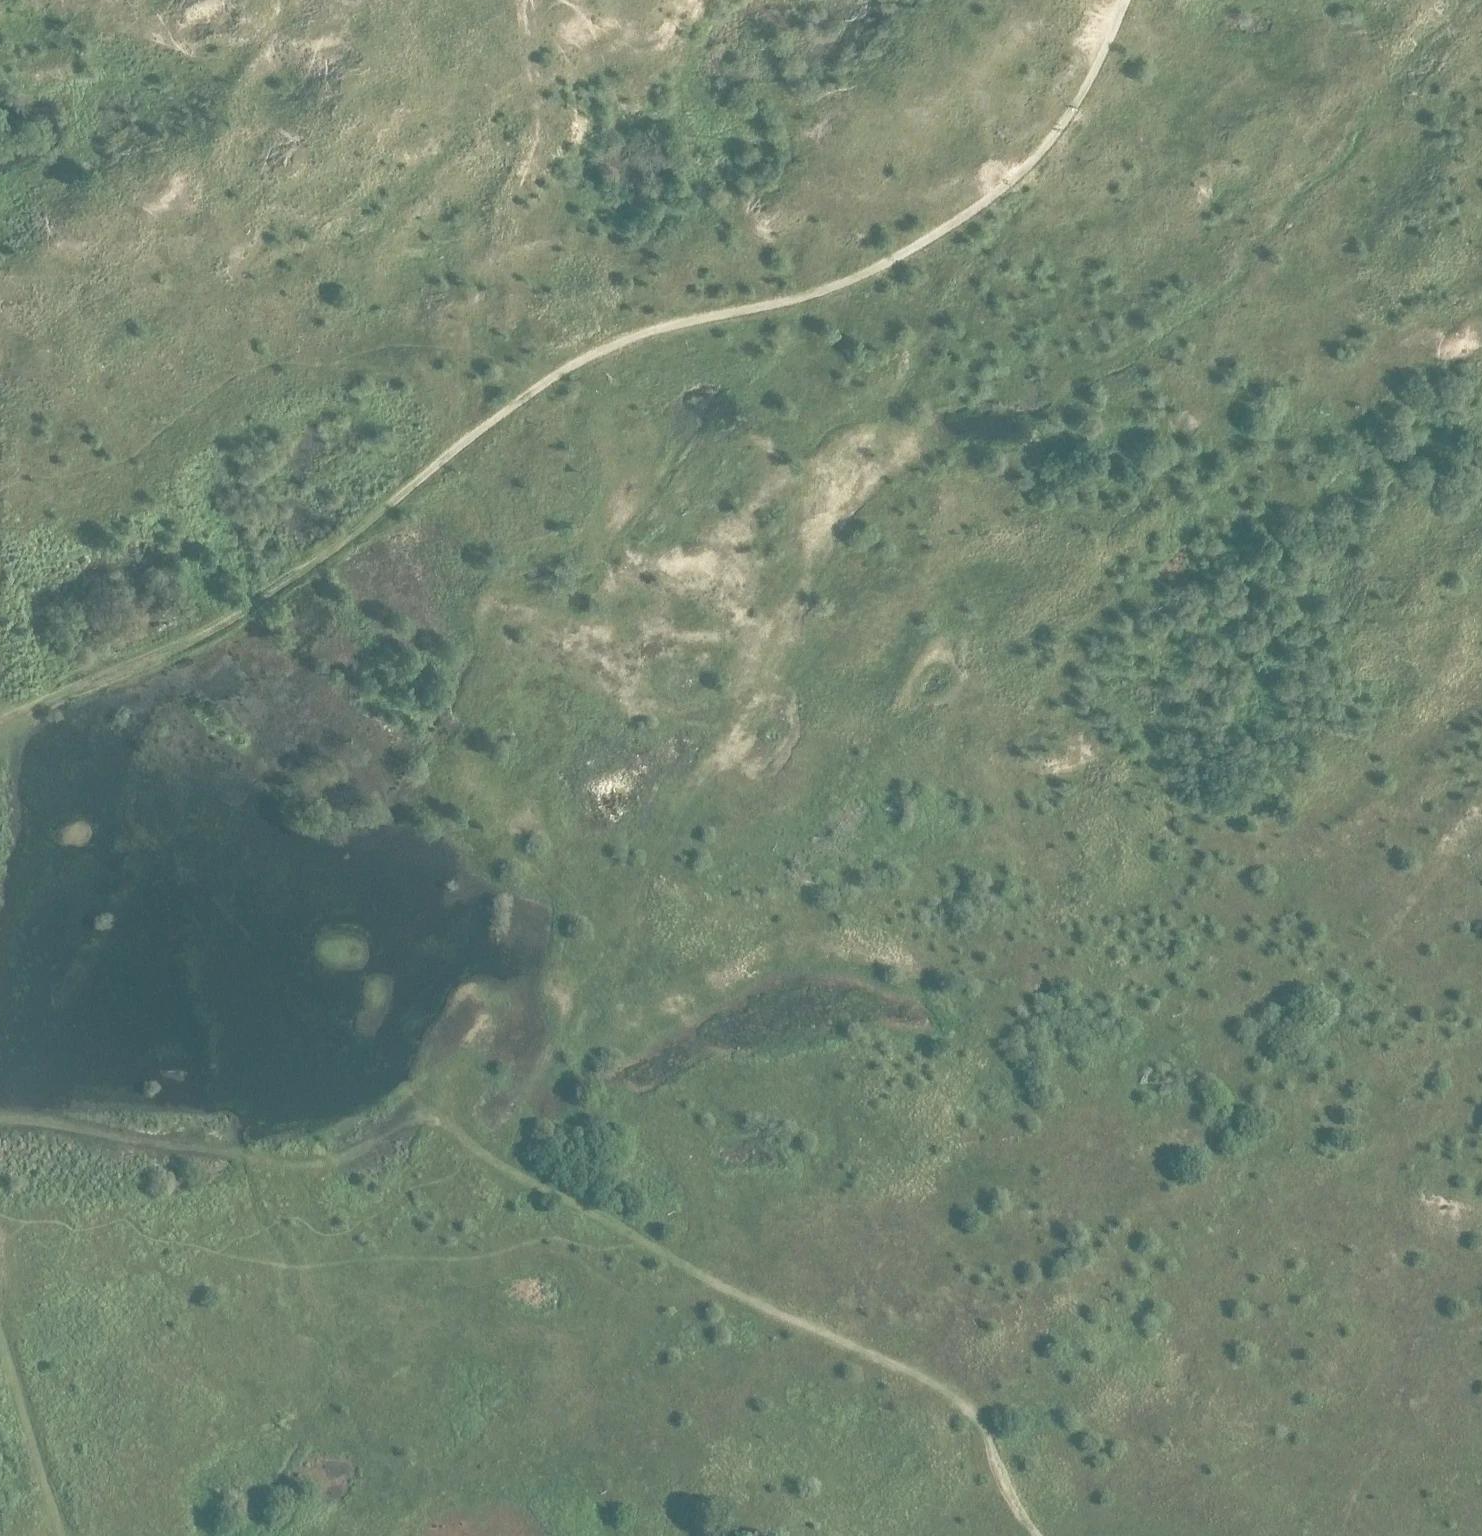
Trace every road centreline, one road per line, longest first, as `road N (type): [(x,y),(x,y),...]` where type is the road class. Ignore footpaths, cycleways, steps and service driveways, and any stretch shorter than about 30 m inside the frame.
road 1 (track): [(0,720),(226,623),(570,364),(642,328),(832,289),(908,251),(1009,184),(1062,126),(1126,0)]
road 2 (track): [(58,1535),(0,1334)]

